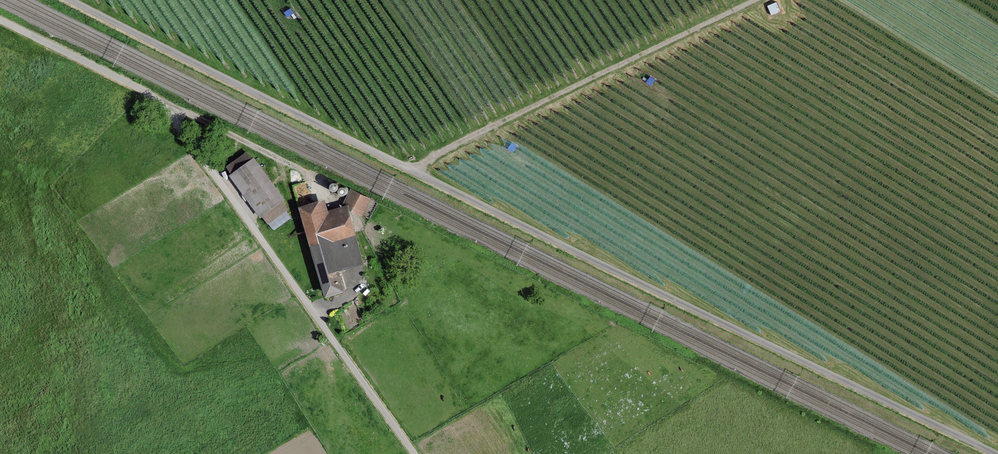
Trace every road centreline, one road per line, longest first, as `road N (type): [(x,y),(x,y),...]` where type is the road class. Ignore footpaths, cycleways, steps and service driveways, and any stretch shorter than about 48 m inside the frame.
road 1 (unclassified): [(68,0),(996,453)]
road 2 (unclassified): [(0,20),(165,107),(415,453)]
road 3 (track): [(416,172),(760,0)]

